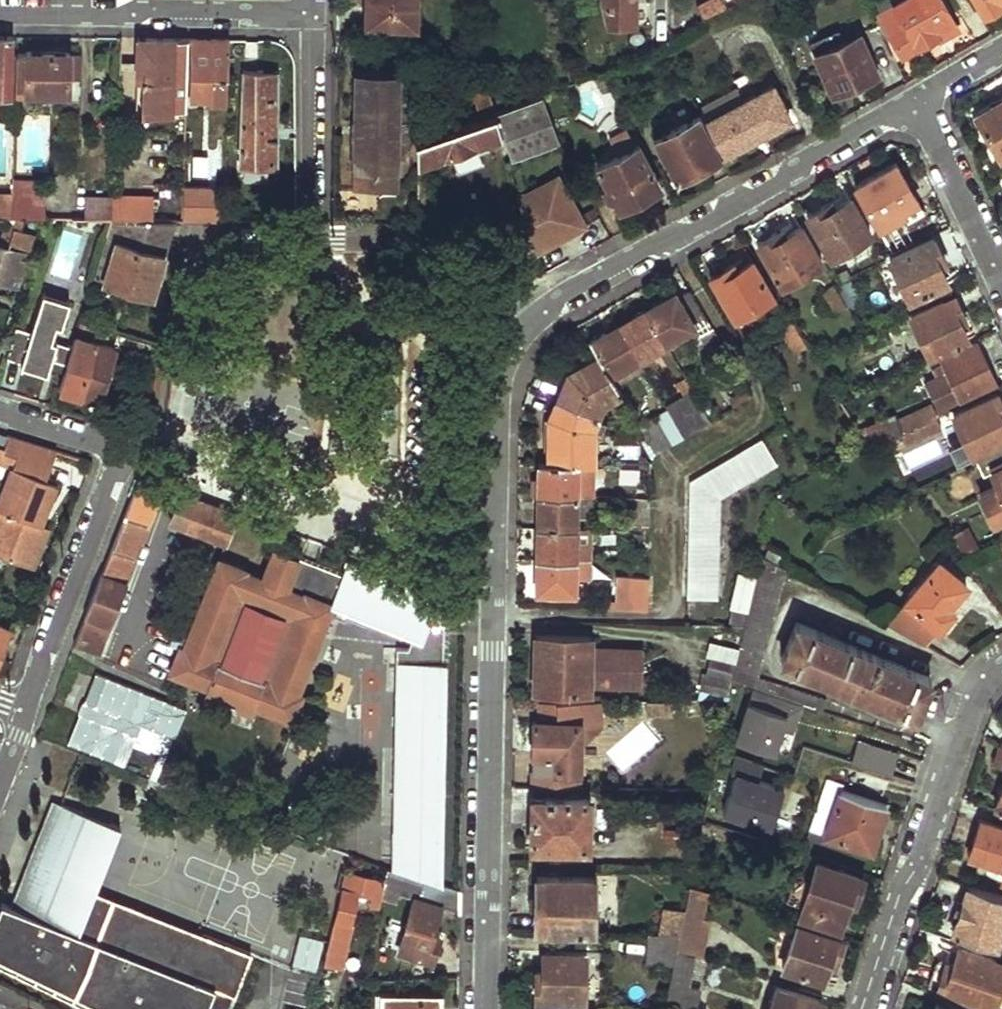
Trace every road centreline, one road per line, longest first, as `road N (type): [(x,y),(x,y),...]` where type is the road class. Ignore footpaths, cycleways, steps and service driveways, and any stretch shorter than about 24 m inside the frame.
road 1 (residential): [(486,1008),(500,386),(527,322)]
road 2 (residential): [(915,104),(527,322)]
road 3 (residential): [(867,1008),(963,722),(1001,667)]
road 4 (residential): [(309,15),(0,10)]
road 5 (residential): [(23,709),(123,450)]
road 6 (residential): [(915,104),(1001,279)]
road 7 (residential): [(309,15),(316,181)]
road 8 (residential): [(0,412),(123,450)]

